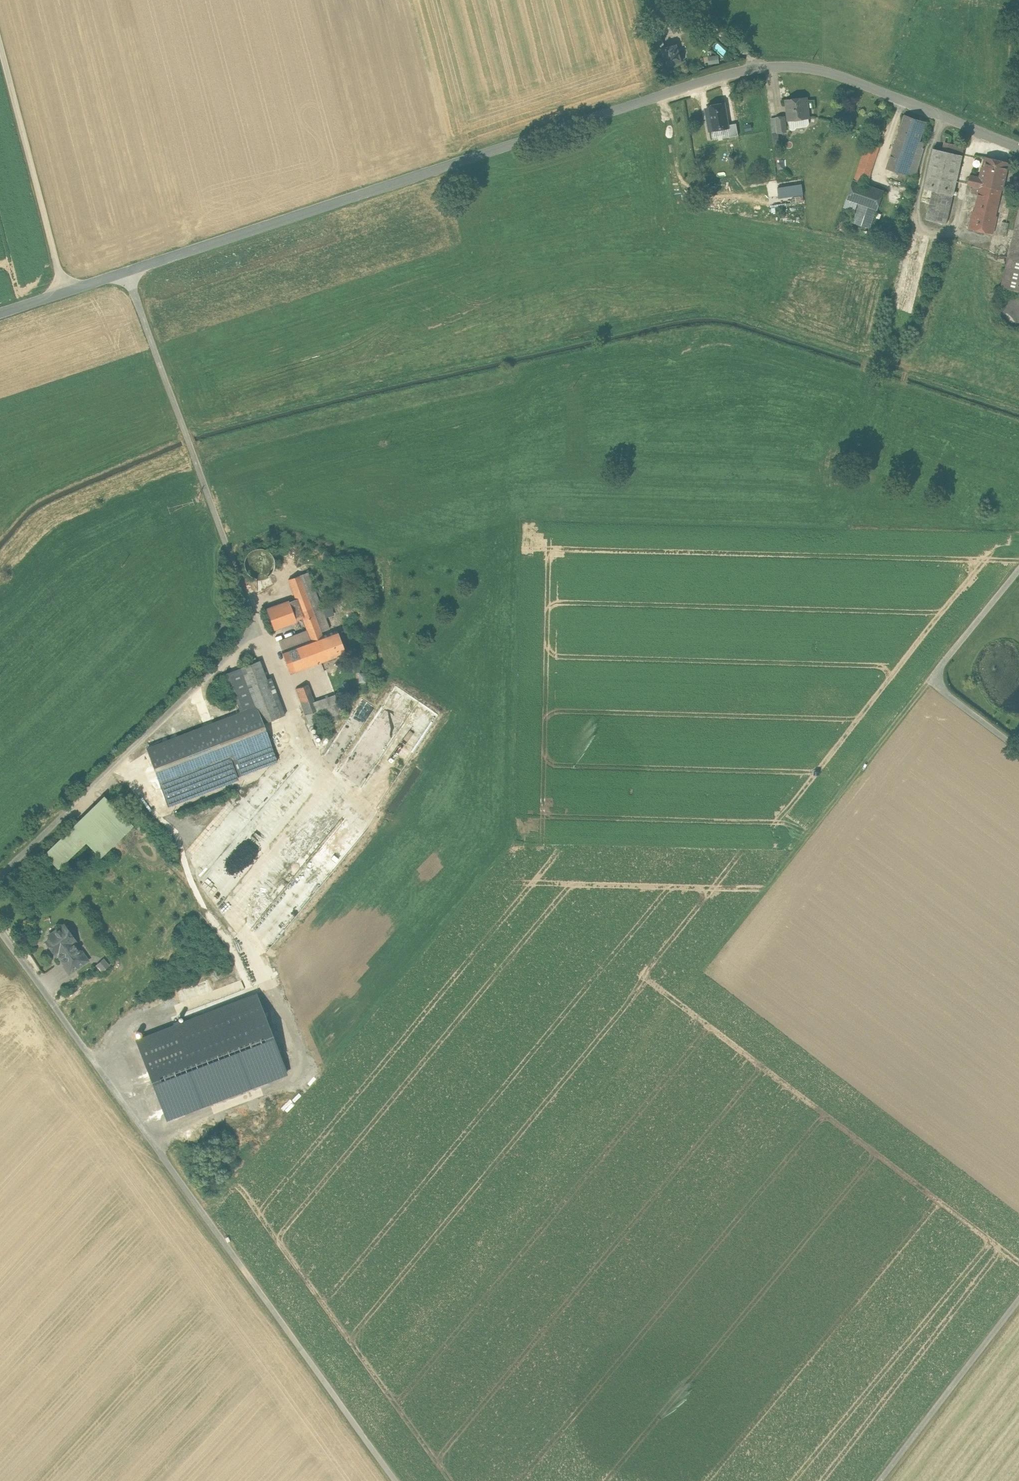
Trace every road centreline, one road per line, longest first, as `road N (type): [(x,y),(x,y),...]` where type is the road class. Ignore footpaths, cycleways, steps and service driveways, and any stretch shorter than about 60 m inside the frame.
road 1 (tertiary): [(1018,147),(826,72),(755,68),(126,272)]
road 2 (residential): [(126,272),(251,627),(201,686),(0,877)]
road 3 (residential): [(0,930),(398,1480)]
road 4 (unclassified): [(66,292),(0,43)]
road 5 (residential): [(1018,571),(938,678),(943,691),(1018,748)]
road 6 (residential): [(1018,1301),(881,1480)]

